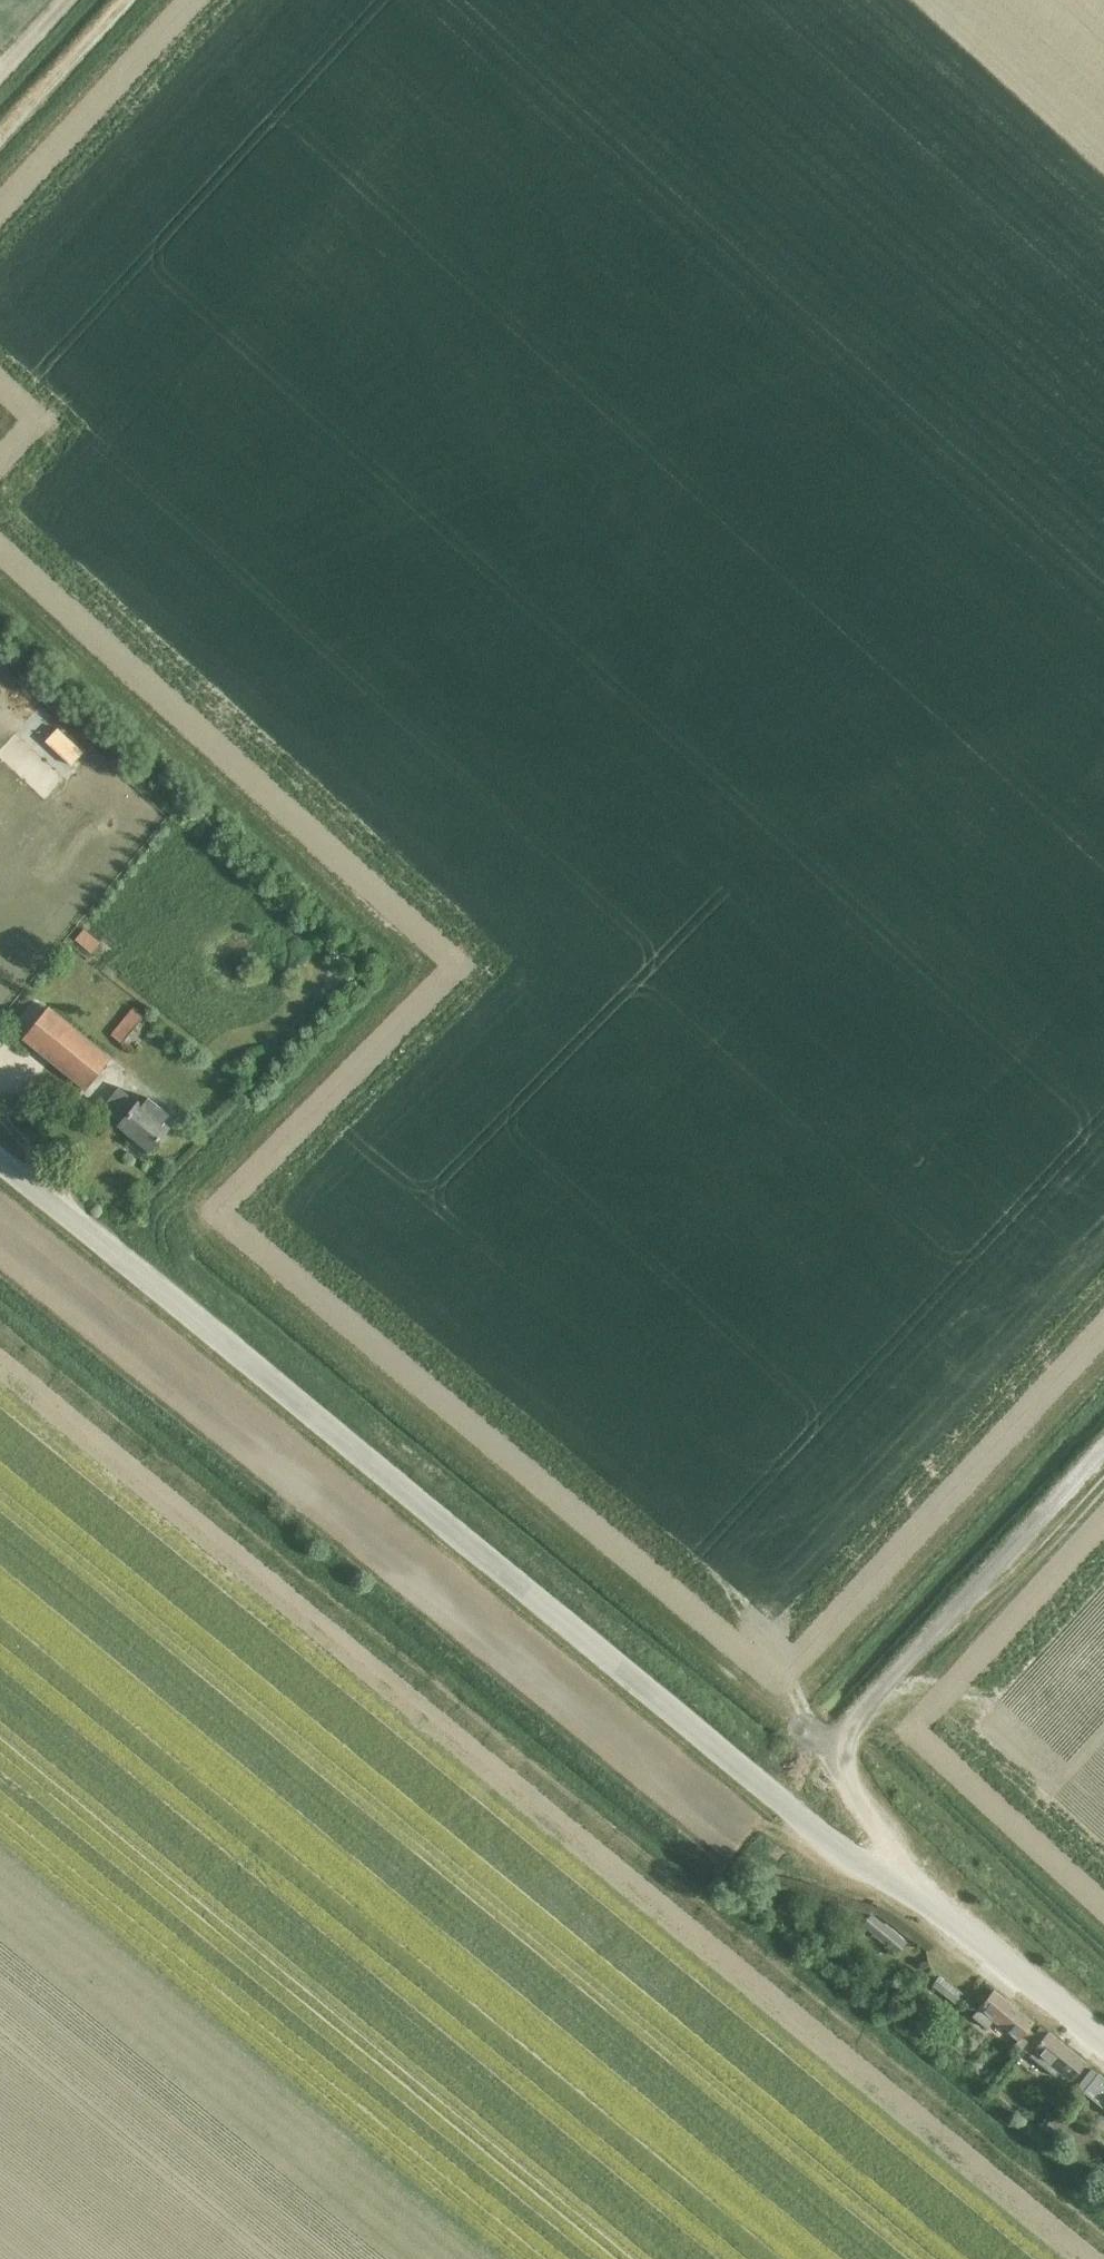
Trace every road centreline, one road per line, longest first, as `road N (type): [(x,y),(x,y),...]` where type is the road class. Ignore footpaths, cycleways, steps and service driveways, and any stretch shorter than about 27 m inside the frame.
road 1 (unclassified): [(1103,2058),(922,1913),(872,1890),(0,1160)]
road 2 (track): [(129,0),(0,140)]

